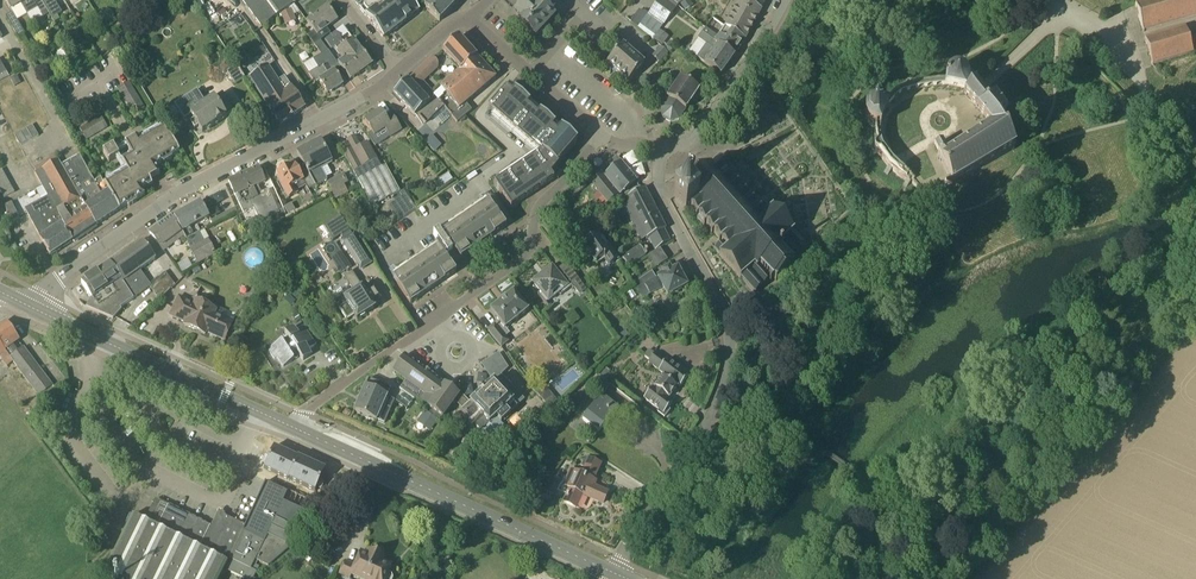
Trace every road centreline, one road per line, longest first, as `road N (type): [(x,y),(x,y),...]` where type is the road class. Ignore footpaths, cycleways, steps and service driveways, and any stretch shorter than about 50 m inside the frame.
road 1 (residential): [(610,571),(705,430),(728,368),(725,319),(664,206),(659,145)]
road 2 (residential): [(296,429),(303,414),(528,254),(538,208),(601,135)]
road 3 (residential): [(40,312),(58,279),(178,195),(398,73)]
road 4 (secondary): [(610,571),(296,429)]
road 5 (secondary): [(296,429),(40,312)]
road 6 (residential): [(659,145),(689,146),(759,50),(783,0)]
road 7 (residential): [(601,135),(465,19)]
road 8 (track): [(1195,139),(1067,18)]

